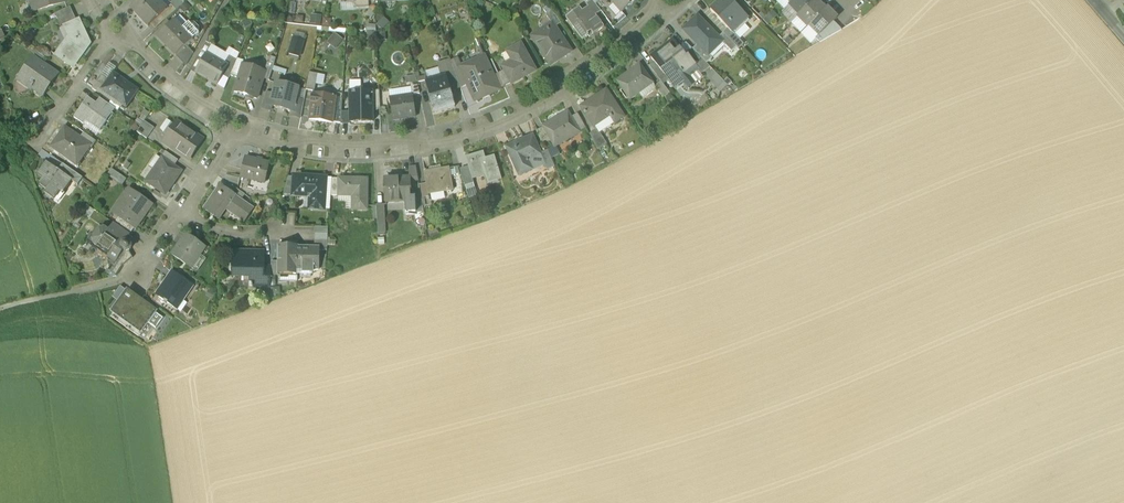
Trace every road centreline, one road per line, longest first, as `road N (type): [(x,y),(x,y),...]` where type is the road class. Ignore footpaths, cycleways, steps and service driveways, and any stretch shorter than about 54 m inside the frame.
road 1 (residential): [(247,132),(294,150),(301,140),(446,144),(563,95),(561,85),(632,38),(660,5)]
road 2 (residential): [(125,37),(229,119)]
road 3 (residential): [(32,136),(63,109),(112,39)]

